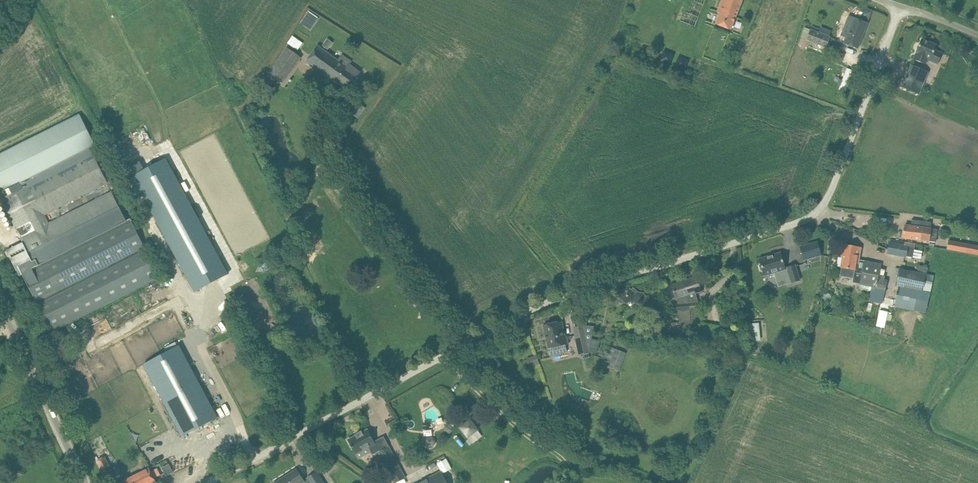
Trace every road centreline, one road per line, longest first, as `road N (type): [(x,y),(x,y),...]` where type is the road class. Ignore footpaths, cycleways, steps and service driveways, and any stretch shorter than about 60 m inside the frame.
road 1 (unclassified): [(206,482),(468,336),(812,216),(826,200),(902,5)]
road 2 (unclassified): [(84,482),(0,307)]

